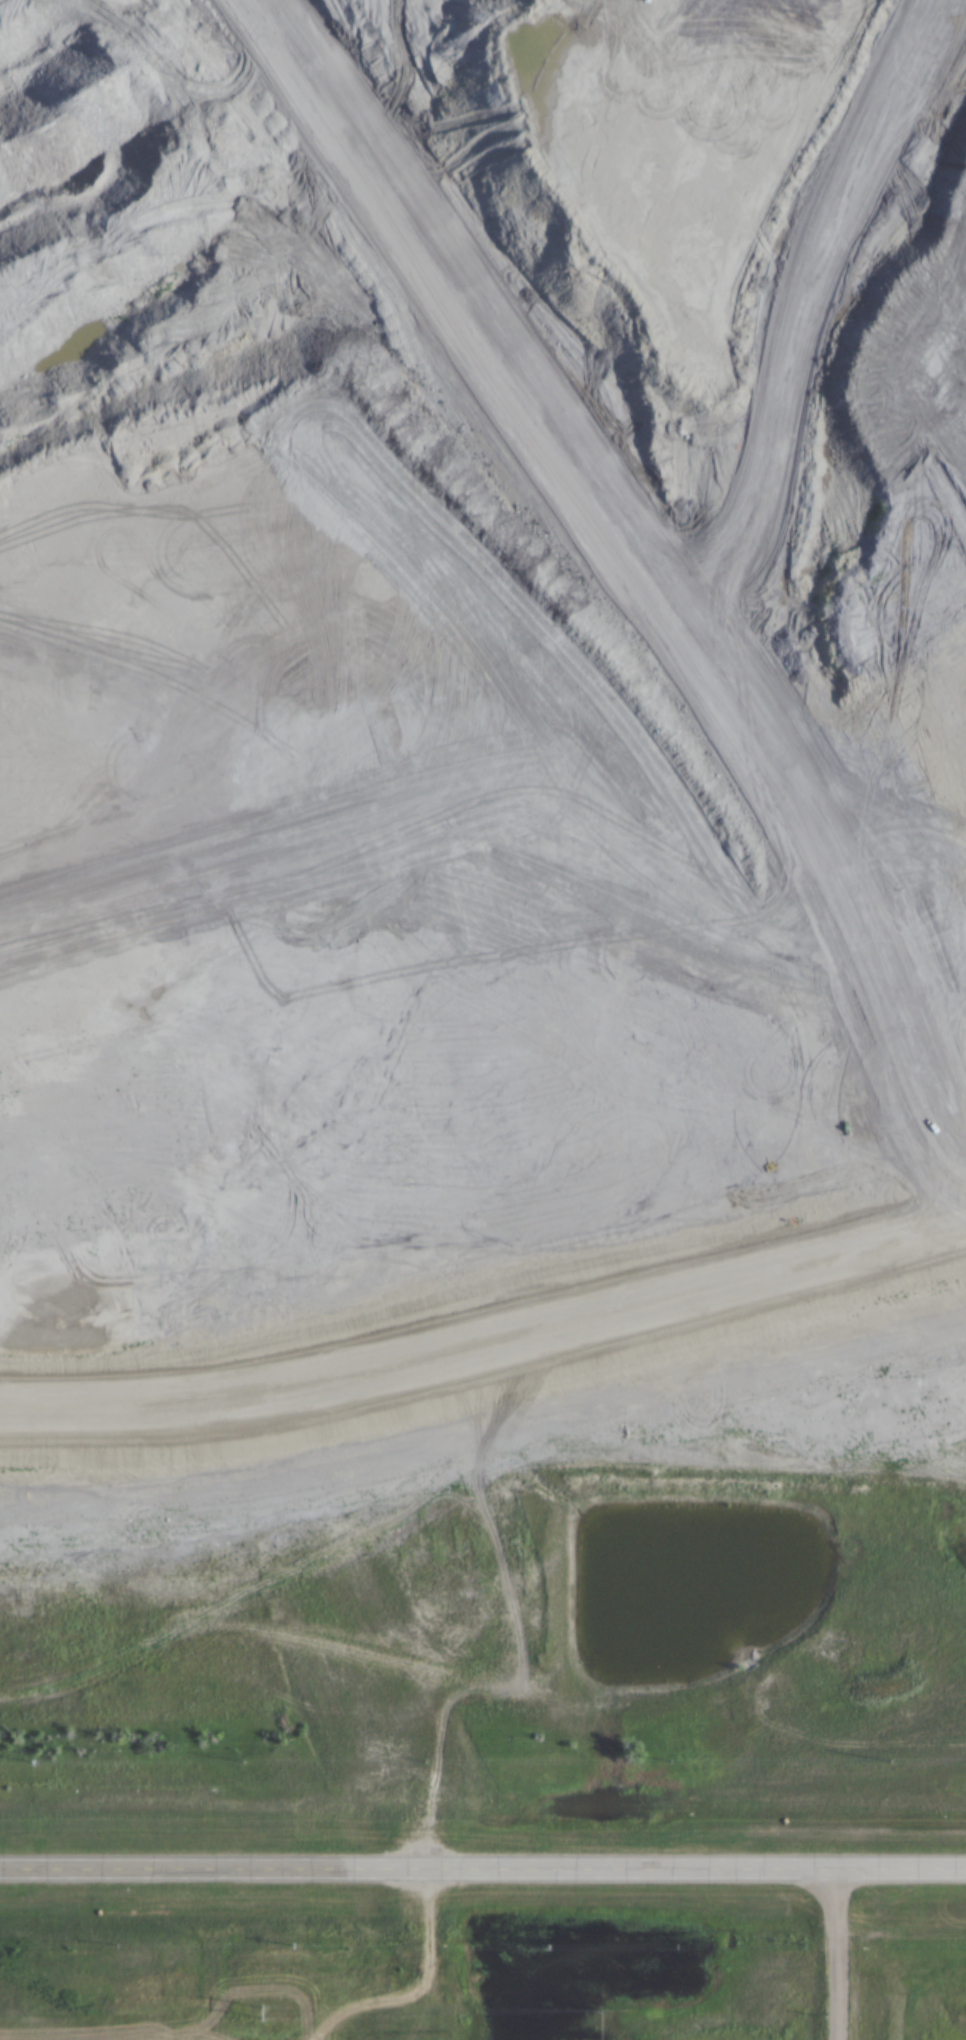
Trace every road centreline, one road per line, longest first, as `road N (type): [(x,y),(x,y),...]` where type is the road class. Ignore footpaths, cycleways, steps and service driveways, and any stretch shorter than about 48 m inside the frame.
road 1 (primary): [(965,1867),(0,1867)]

